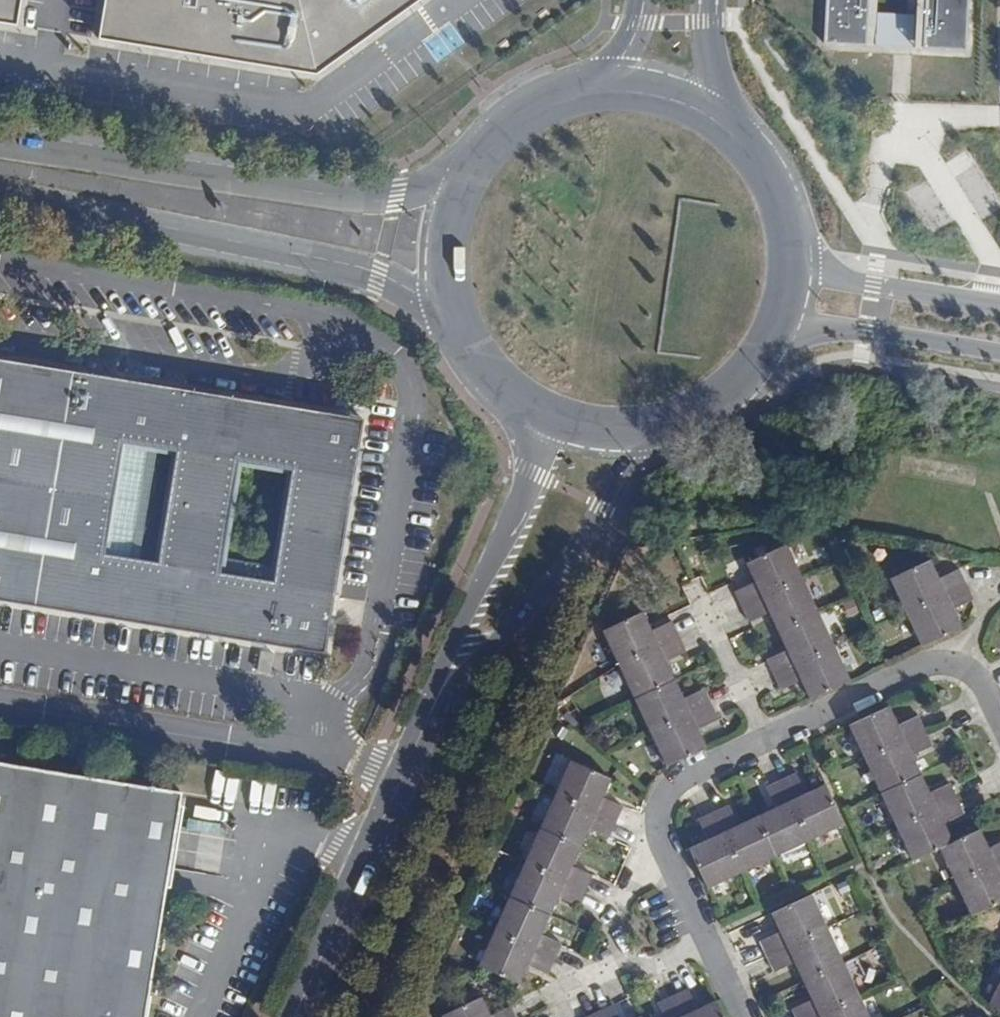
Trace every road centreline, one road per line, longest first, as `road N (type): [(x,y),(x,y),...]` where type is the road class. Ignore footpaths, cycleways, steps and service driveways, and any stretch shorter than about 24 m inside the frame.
road 1 (residential): [(999,721),(969,670),(924,665),(668,789),(660,834),(745,1016)]
road 2 (secondary): [(0,197),(351,264),(400,283),(466,339)]
road 3 (secondary): [(471,172),(385,202),(0,144)]
road 4 (secondary): [(432,708),(556,575),(653,427)]
road 5 (secondary): [(432,708),(294,1016)]
road 6 (secondary): [(535,410),(534,472),(432,708)]
road 7 (secondary): [(999,307),(835,278),(811,262),(785,228)]
road 8 (secondary): [(770,338),(799,325),(999,352)]
road 9 (secondary): [(471,172),(447,250),(466,339)]
road 10 (secondary): [(732,134),(694,108),(651,93),(583,94)]
road 11 (secondary): [(653,427),(713,401),(770,338)]
road 12 (secondary): [(583,94),(524,118),(471,172)]
road 13 (secondary): [(732,134),(710,59),(708,0)]
road 14 (secondary): [(535,410),(593,429),(653,427)]

